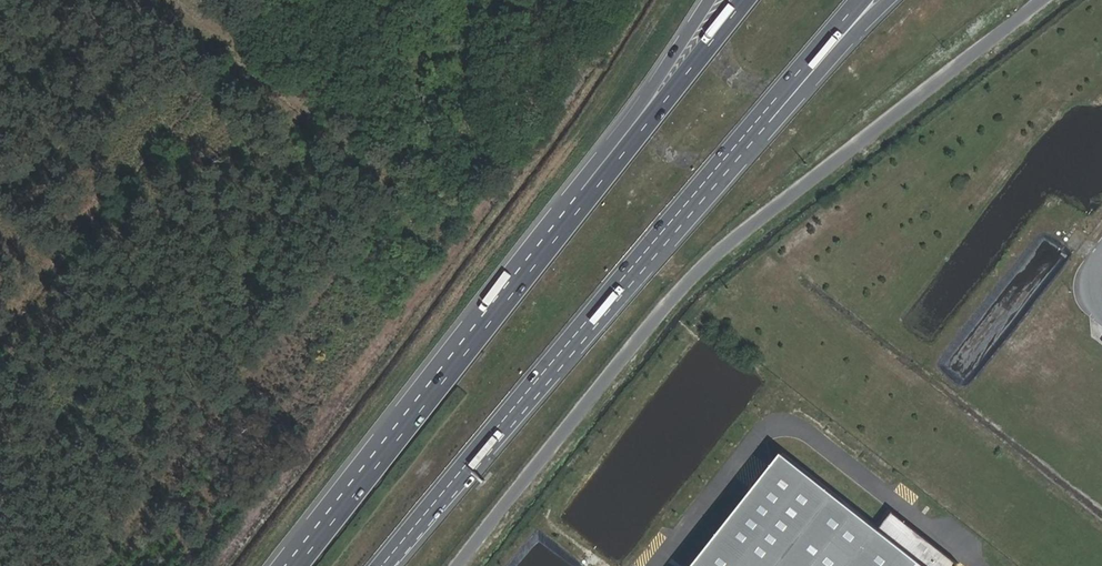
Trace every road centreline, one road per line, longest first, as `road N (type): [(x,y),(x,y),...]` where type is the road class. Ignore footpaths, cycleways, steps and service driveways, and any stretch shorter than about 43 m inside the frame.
road 1 (unclassified): [(1044,0),(845,143),(687,284),(457,565)]
road 2 (motorway): [(747,0),(299,565)]
road 3 (motorway): [(709,0),(646,96),(282,565)]
road 4 (motorway): [(454,482),(567,372),(891,0)]
road 5 (motorway): [(454,482),(862,0)]
road 6 (track): [(177,0),(406,183)]

